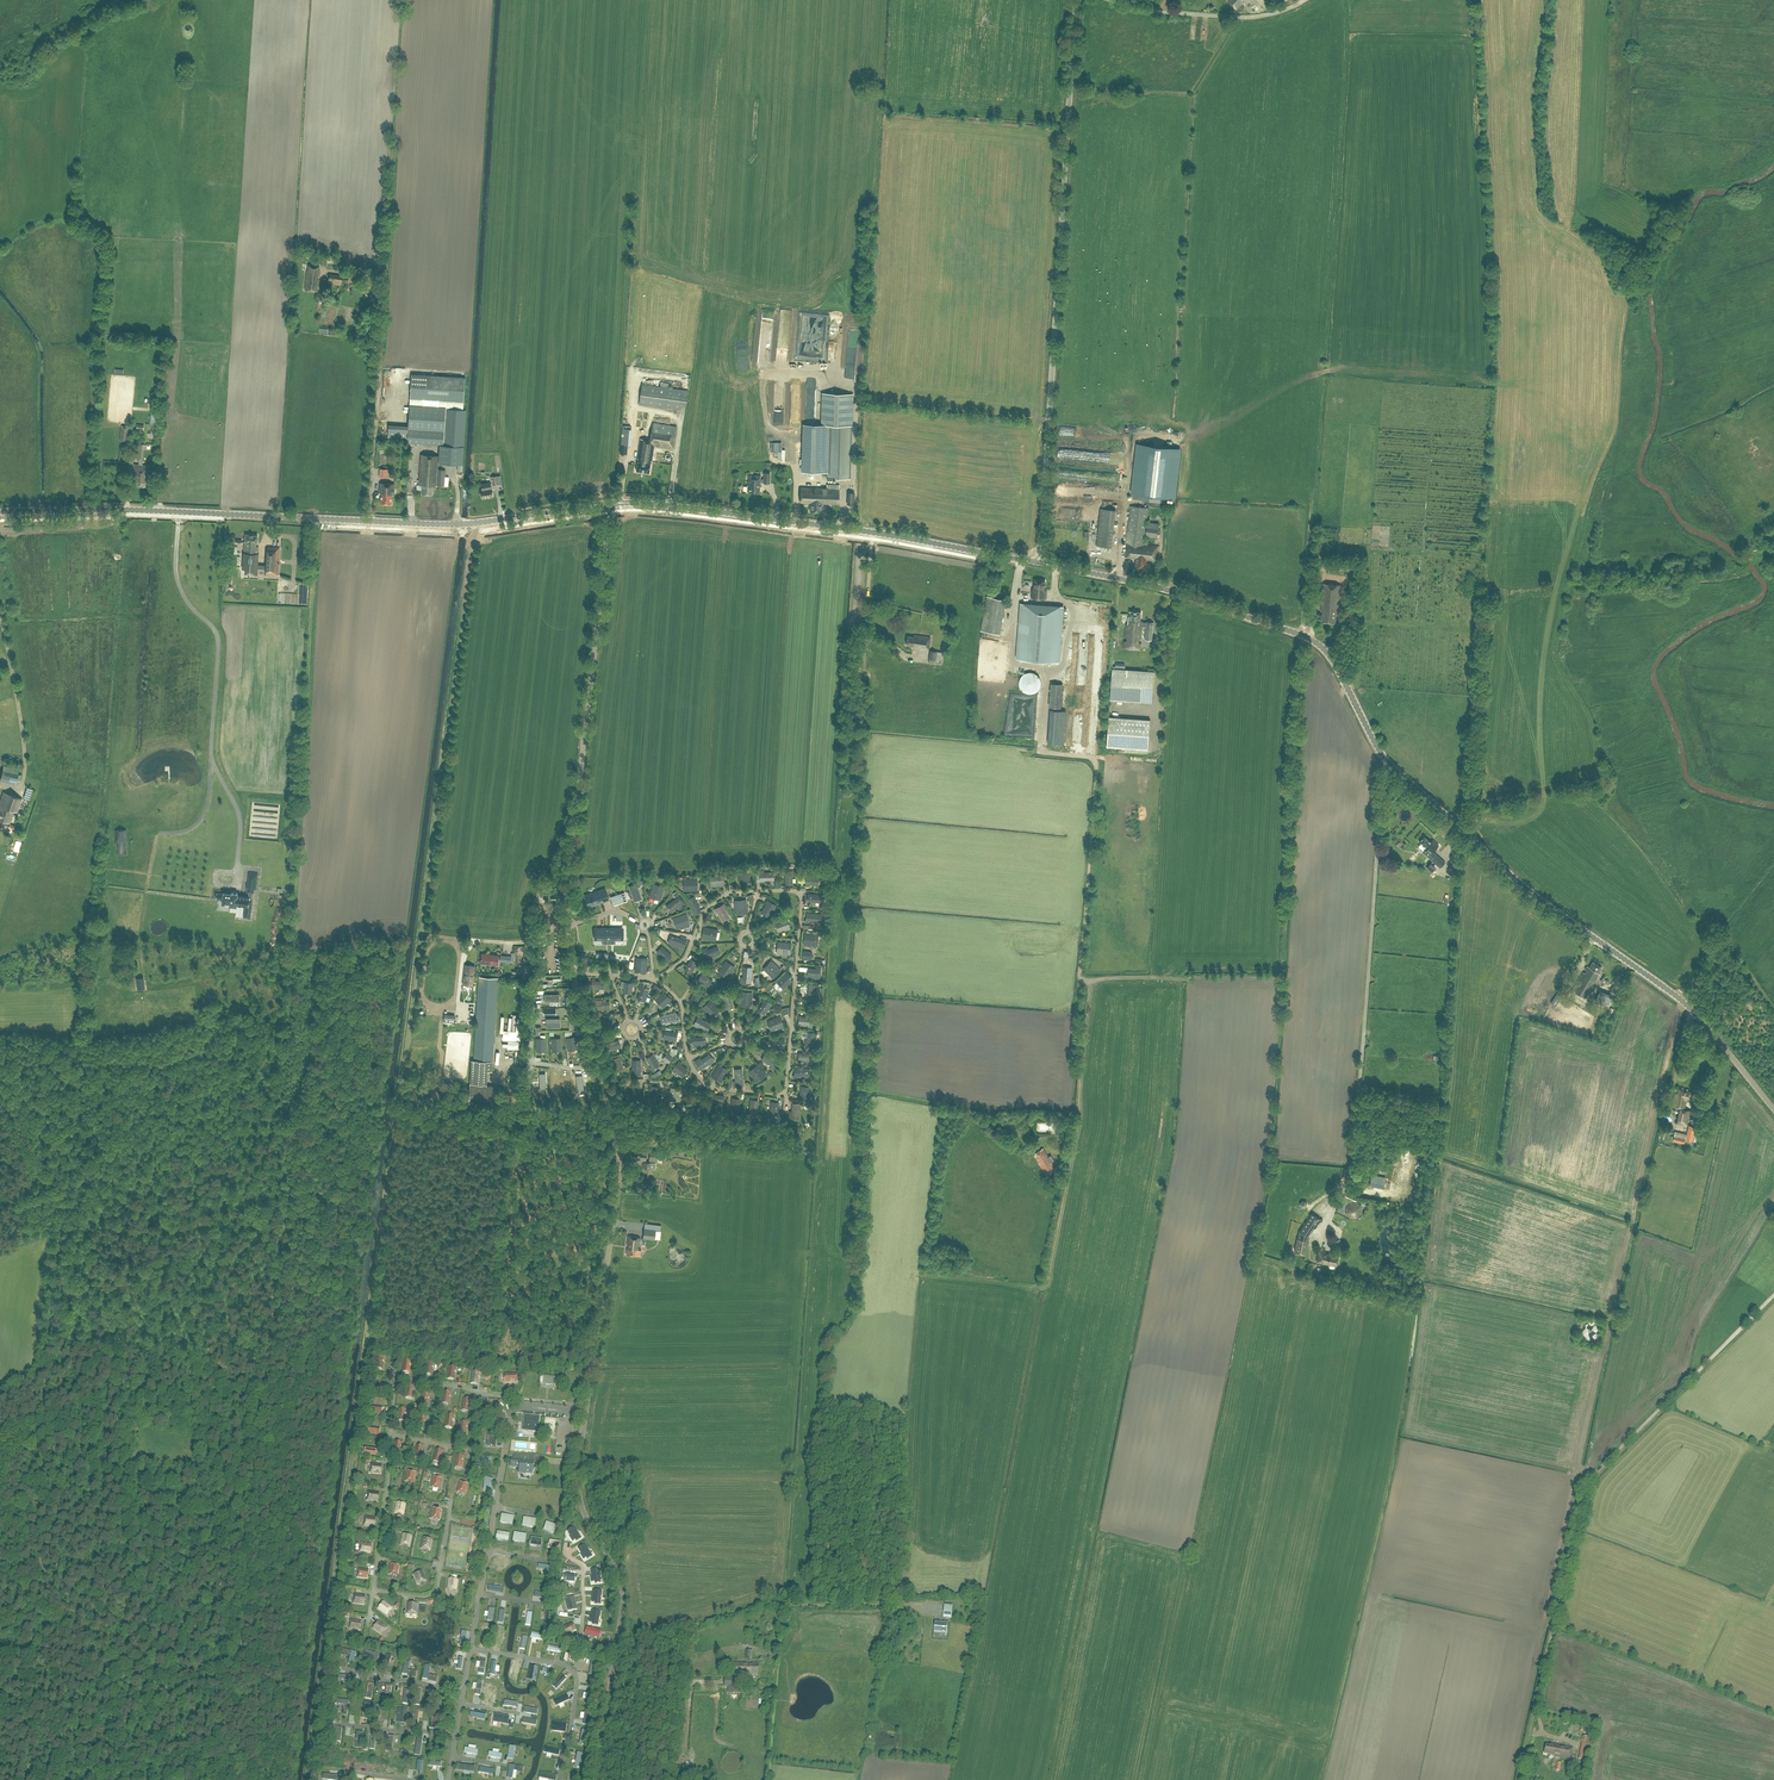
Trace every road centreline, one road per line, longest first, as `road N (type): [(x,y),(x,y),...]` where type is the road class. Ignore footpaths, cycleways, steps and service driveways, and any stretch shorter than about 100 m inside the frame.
road 1 (unclassified): [(596,1779),(622,1590),(579,1484),(618,1157),(568,916),(610,503)]
road 2 (track): [(317,518),(293,955),(274,1062),(291,1172),(212,1779)]
road 3 (track): [(473,532),(309,1779)]
road 4 (tertiary): [(1686,1003),(1543,902),(1388,762),(1337,664),(1312,639),(1176,593),(1040,562)]
road 5 (tertiary): [(610,503),(457,524),(0,511)]
road 6 (track): [(1773,1296),(1586,1488),(1518,1779)]
road 7 (tertiary): [(1040,562),(1076,0)]
road 8 (tertiary): [(1040,562),(816,524),(610,503)]
road 9 (track): [(1686,1003),(1592,1414)]
road 10 (track): [(871,532),(861,734)]
road 11 (tertiary): [(1686,1003),(1773,1106)]

